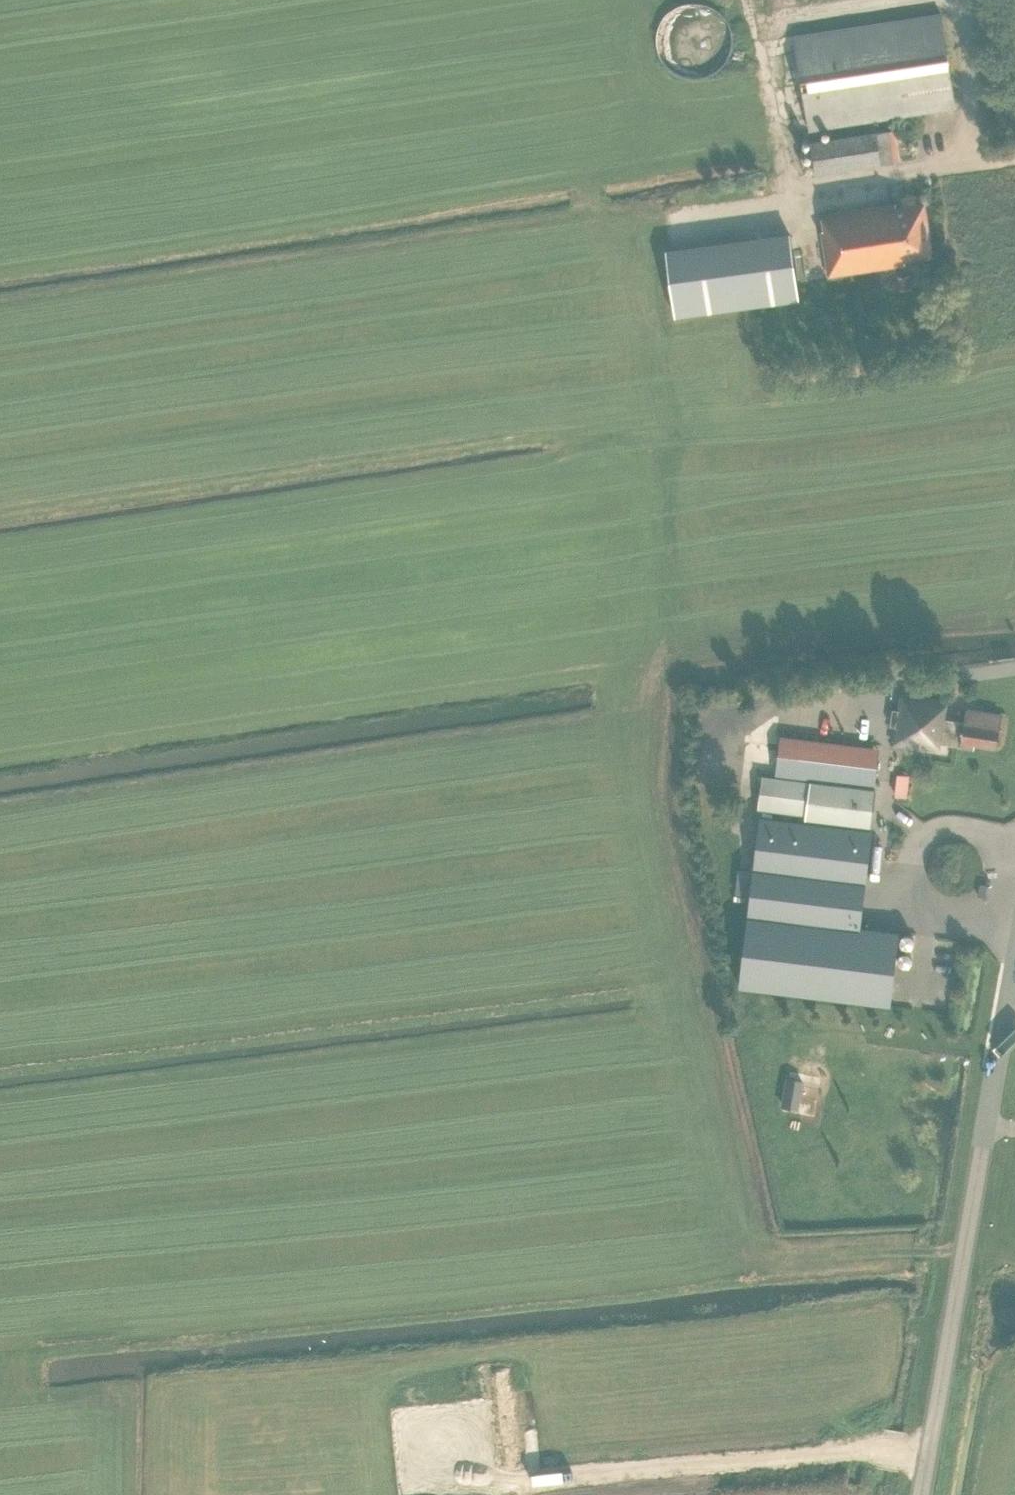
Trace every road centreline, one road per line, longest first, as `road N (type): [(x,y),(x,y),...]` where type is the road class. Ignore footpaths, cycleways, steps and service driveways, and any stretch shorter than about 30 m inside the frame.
road 1 (tertiary): [(926,1494),(1014,996)]
road 2 (unclassified): [(1014,669),(860,689),(834,713)]
road 3 (unclassified): [(981,832),(944,826),(924,837),(915,854),(921,894),(961,909)]

